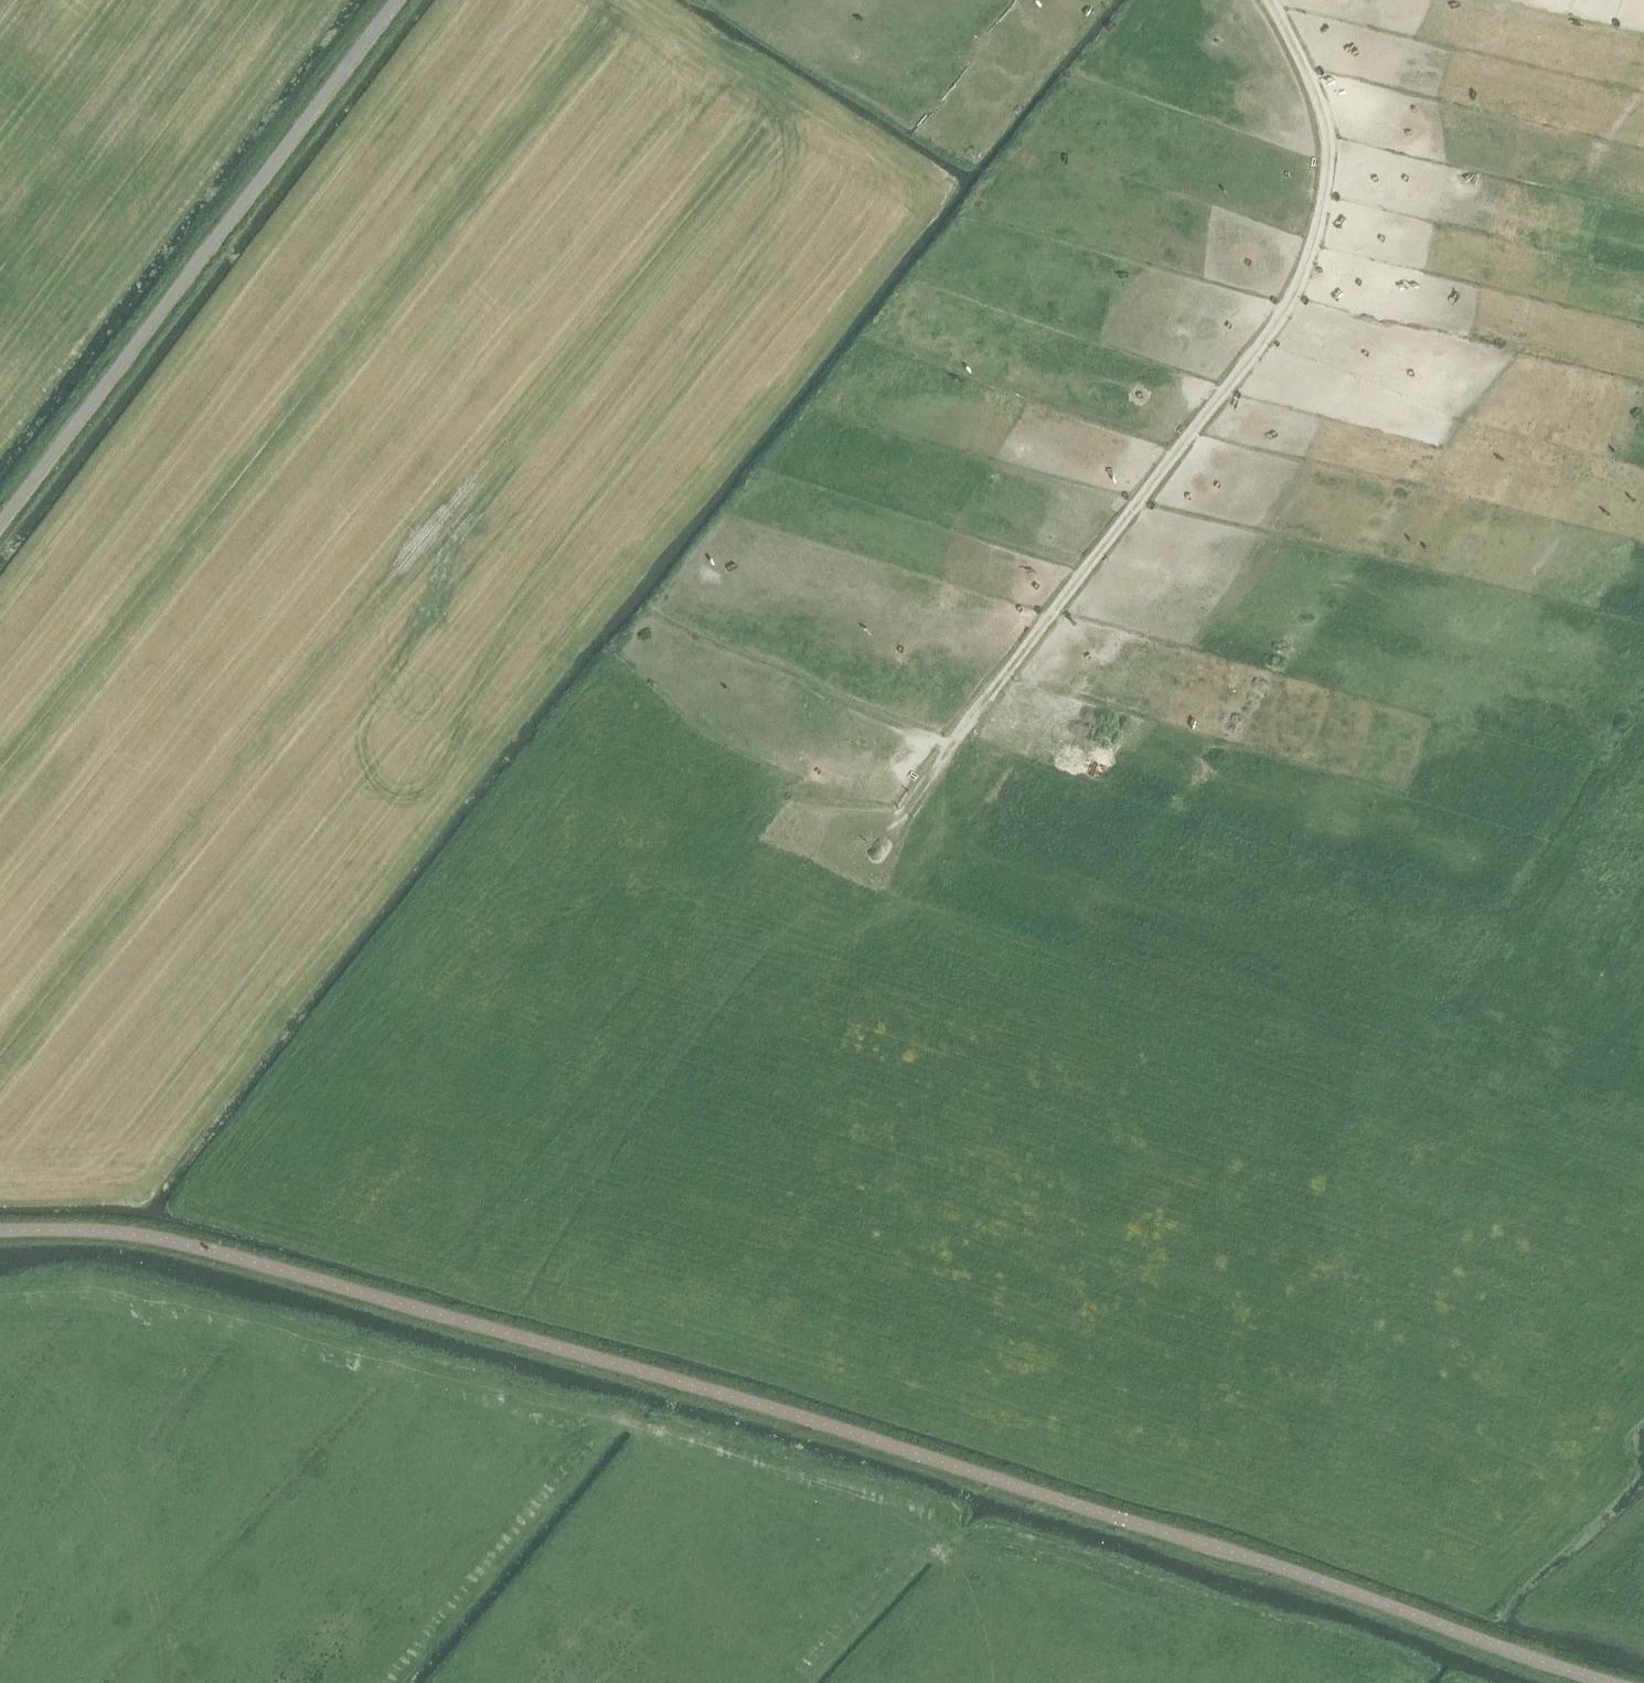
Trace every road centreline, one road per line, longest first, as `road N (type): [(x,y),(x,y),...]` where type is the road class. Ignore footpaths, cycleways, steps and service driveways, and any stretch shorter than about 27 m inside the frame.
road 1 (unclassified): [(1615,1682),(761,1403),(223,1250),(116,1230),(0,1229)]
road 2 (track): [(1269,0),(1314,86),(1330,145),(1325,210),(1298,283),(1268,340),(911,800)]

